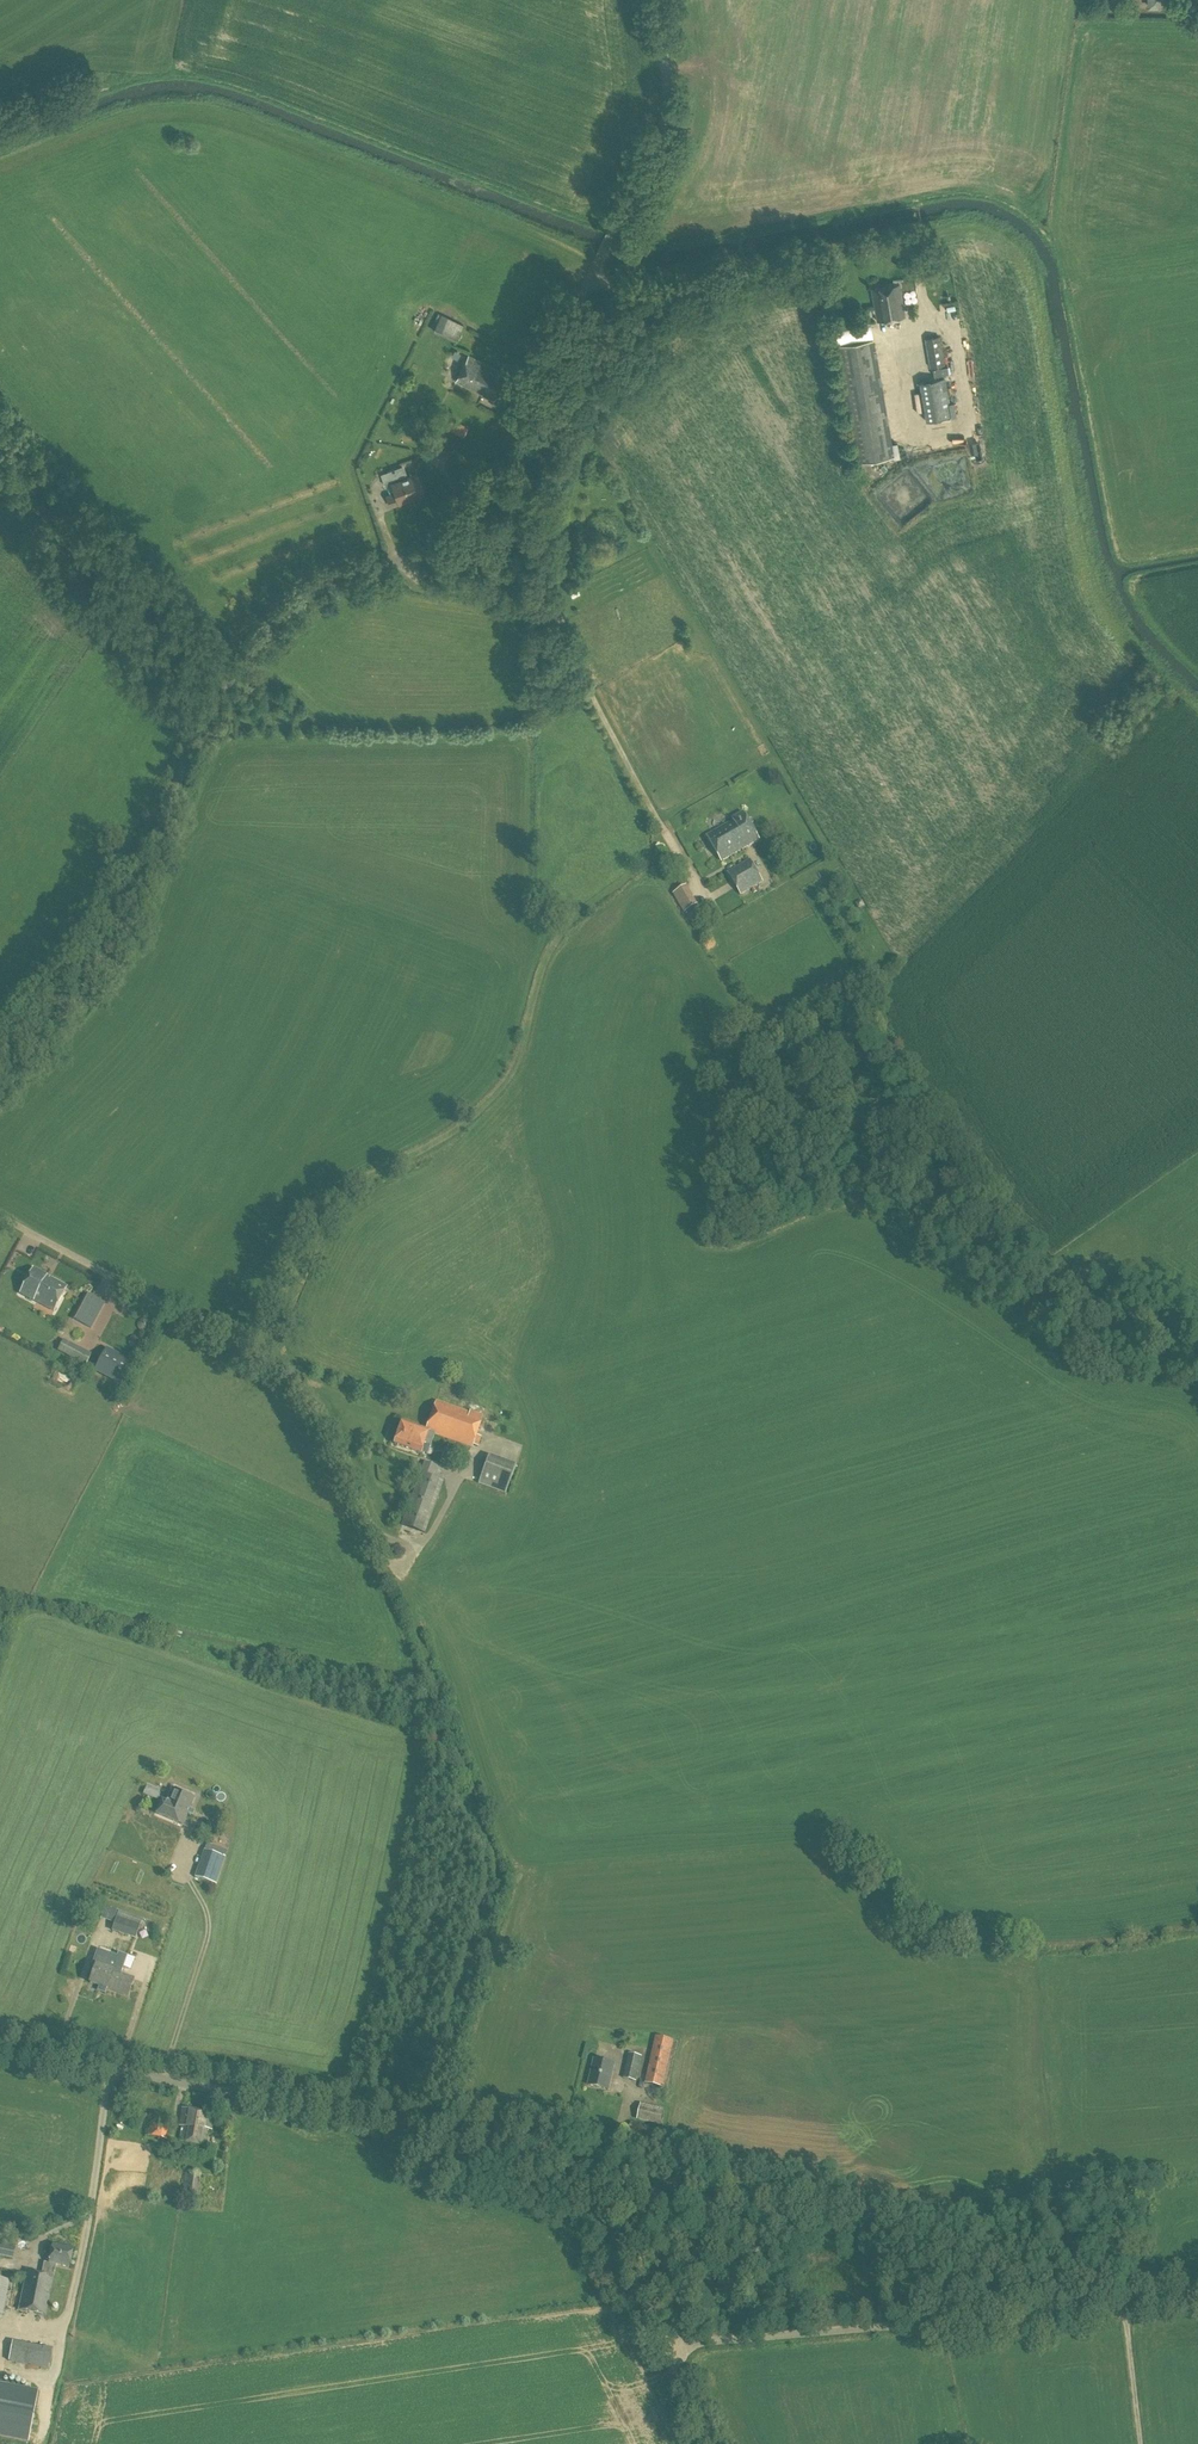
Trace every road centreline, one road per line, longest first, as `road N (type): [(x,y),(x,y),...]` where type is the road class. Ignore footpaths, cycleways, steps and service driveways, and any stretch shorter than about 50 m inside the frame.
road 1 (unclassified): [(0,1060),(96,959),(209,712),(278,619),(331,577),(435,555),(470,519),(657,144),(668,105),(658,0)]
road 2 (unclassified): [(669,2344),(594,2176),(555,2145),(0,2055)]
road 3 (track): [(256,1359),(331,1203),(347,1185),(444,1139),(505,1088),(551,942),(576,913),(671,846)]
road 4 (track): [(429,2124),(500,1888),(494,1842),(398,1574)]
road 5 (unclassified): [(669,2344),(1197,2302)]
road 6 (unclassified): [(376,1538),(299,1391),(275,1367),(0,1220)]

